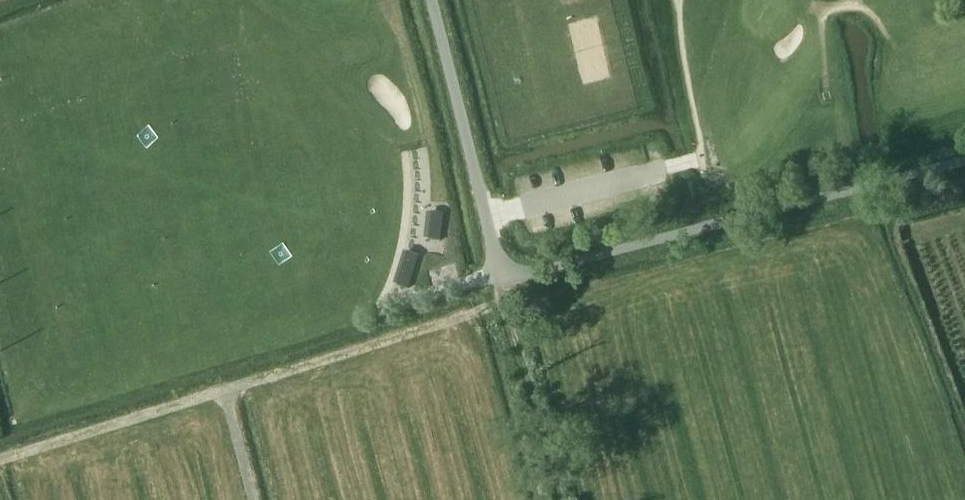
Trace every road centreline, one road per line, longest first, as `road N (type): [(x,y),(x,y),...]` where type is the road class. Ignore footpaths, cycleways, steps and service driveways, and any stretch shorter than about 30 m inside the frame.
road 1 (track): [(0,461),(475,313),(501,283)]
road 2 (unclassified): [(501,283),(964,161)]
road 3 (unclassified): [(501,283),(429,0)]
road 4 (track): [(557,499),(501,283)]

